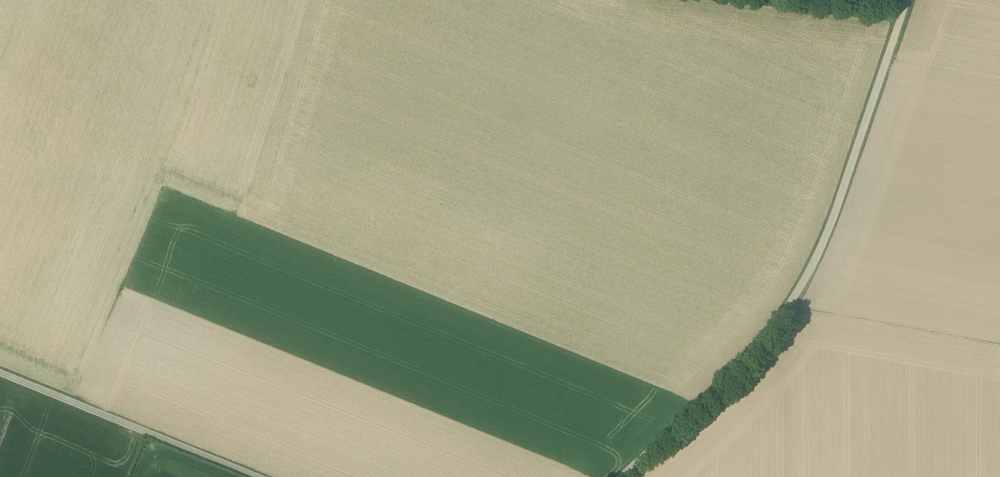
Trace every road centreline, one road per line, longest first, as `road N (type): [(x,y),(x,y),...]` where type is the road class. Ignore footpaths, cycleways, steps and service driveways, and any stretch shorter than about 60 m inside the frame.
road 1 (unclassified): [(620,476),(780,323),(818,261),(908,0)]
road 2 (unclassified): [(0,372),(257,476)]

